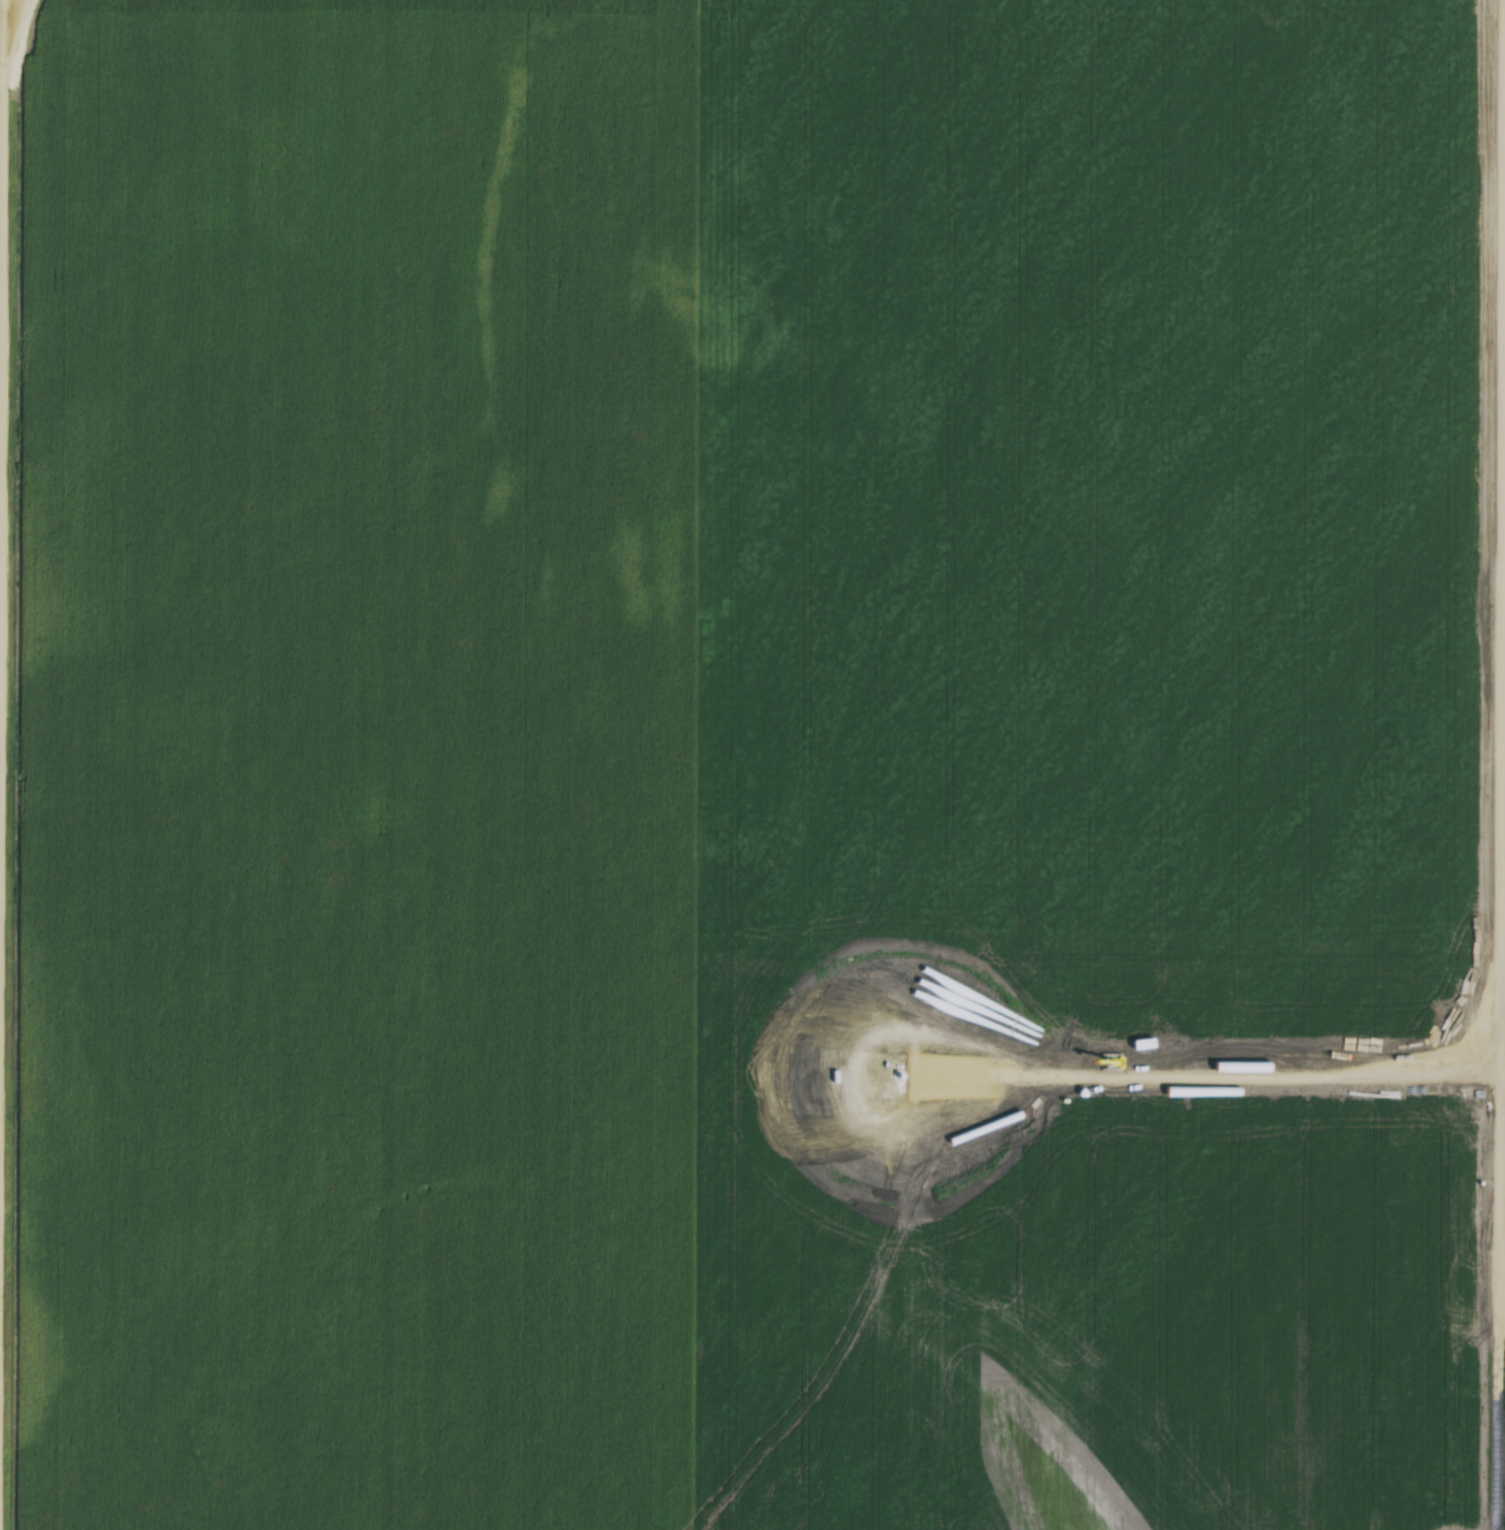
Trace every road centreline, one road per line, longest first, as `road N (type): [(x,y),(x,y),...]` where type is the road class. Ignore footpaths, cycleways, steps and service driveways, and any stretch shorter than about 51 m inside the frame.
road 1 (residential): [(4,0),(0,1099)]

